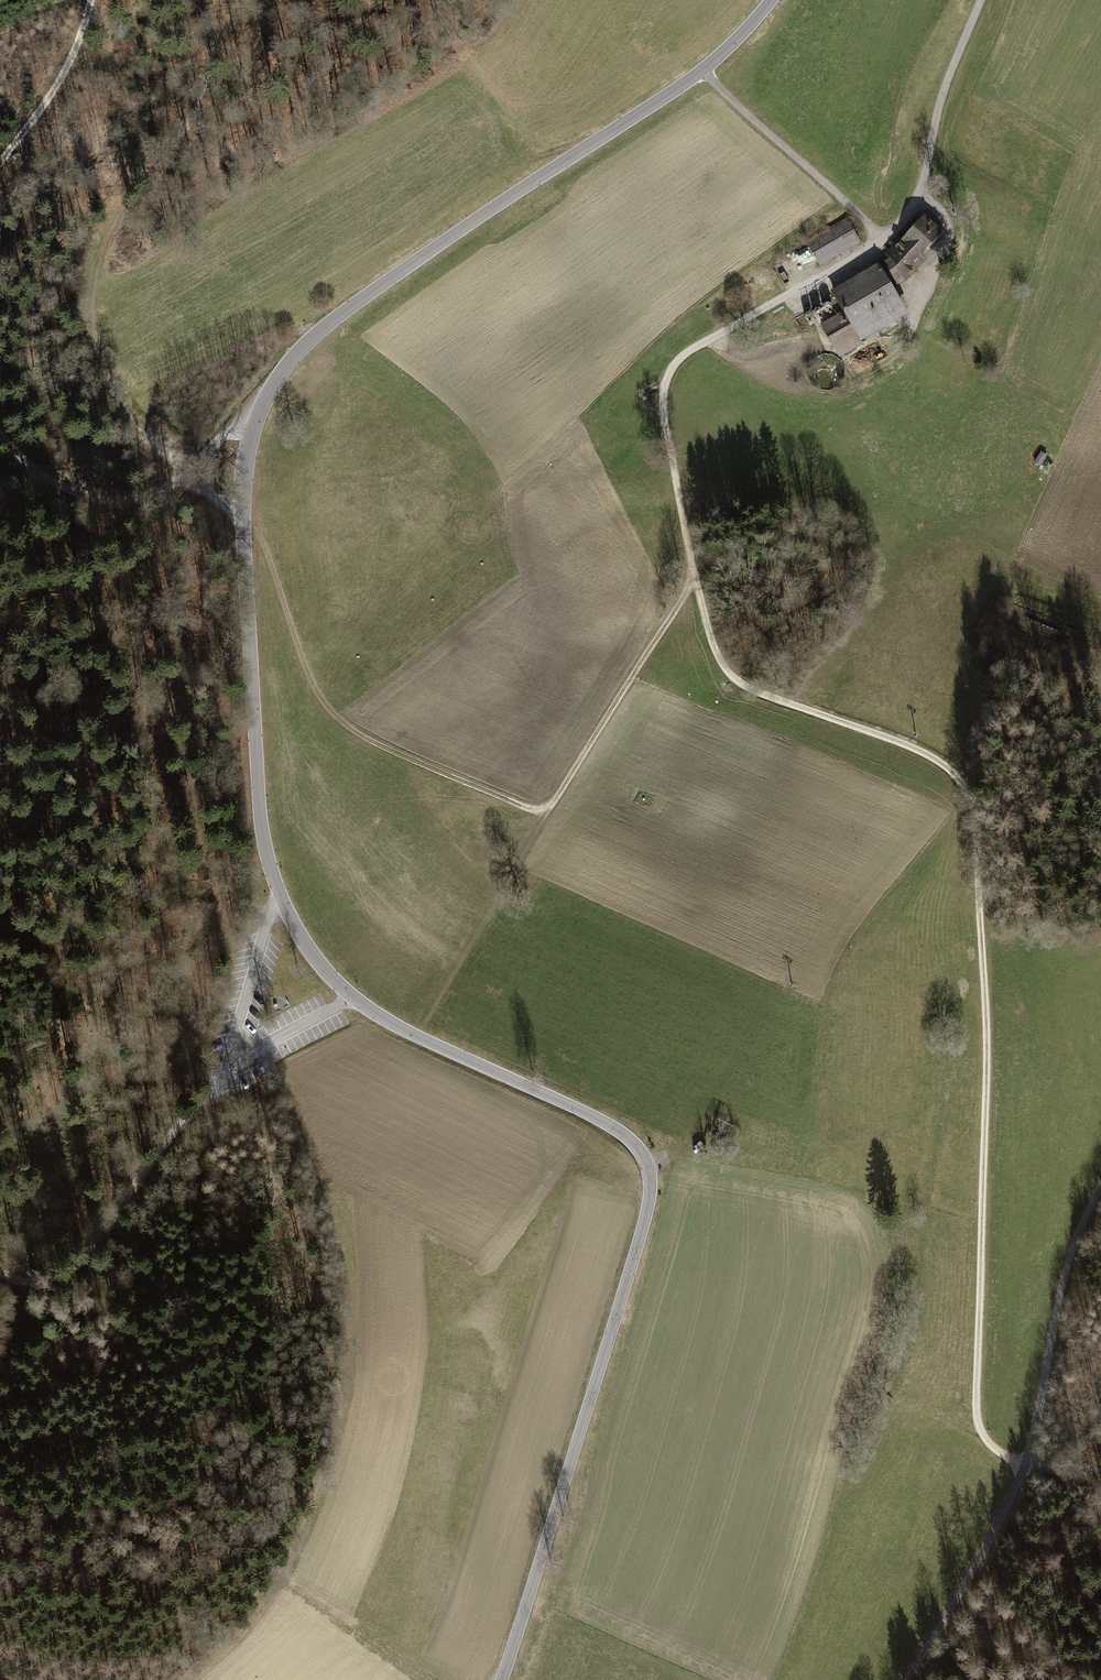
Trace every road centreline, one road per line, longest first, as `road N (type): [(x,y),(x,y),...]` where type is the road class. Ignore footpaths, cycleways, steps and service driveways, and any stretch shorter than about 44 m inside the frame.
road 1 (tertiary): [(501,1679),(644,1225),(648,1166),(639,1147),(602,1119),(376,1015),(328,975),(297,931),(260,831),(242,517),(249,431),(263,396),(314,336),(691,79),(768,0)]
road 2 (track): [(697,582),(732,677),(936,756),(972,799),(985,1036),(978,1415),(986,1440),(1025,1468),(1069,1479),(1100,1473)]
road 3 (track): [(980,0),(910,210),(859,251),(737,315),(683,355),(667,382),(665,417),(697,582)]
road 4 (track): [(240,0),(131,185),(102,253),(91,315),(107,371),(140,429),(242,517)]
road 5 (track): [(906,1679),(1025,1468),(1056,1307),(1100,1190)]
road 6 (track): [(545,814),(342,724),(314,692),(264,538),(242,517)]
road 7 (track): [(229,1068),(67,1271),(41,1282),(0,1270)]
road 8 (track): [(0,431),(49,479),(131,498),(166,488),(242,417),(257,411)]
road 9 (track): [(697,582),(545,814)]
road 10 (track): [(702,69),(882,236)]
road 11 (track): [(92,0),(80,39),(0,163)]

